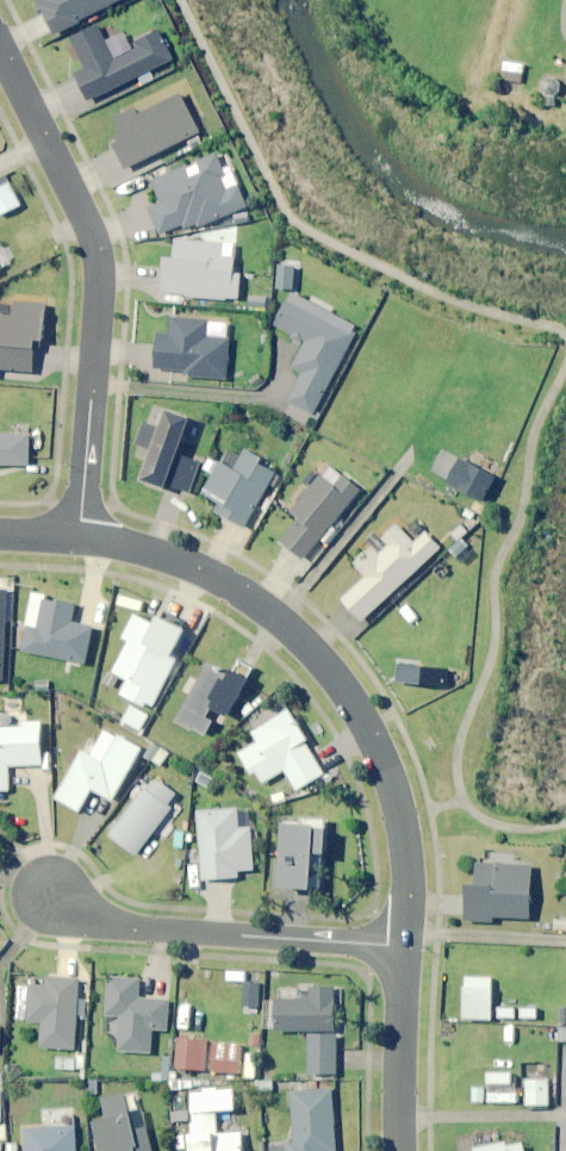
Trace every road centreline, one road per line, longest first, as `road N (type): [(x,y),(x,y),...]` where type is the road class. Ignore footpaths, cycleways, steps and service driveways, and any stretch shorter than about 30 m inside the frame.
road 1 (residential): [(405,945),(401,814),(383,762),(323,662),(239,589),(190,566),(77,535)]
road 2 (residential): [(0,52),(95,248),(100,295),(77,535)]
road 3 (residential): [(405,945),(123,928),(35,895)]
road 4 (residential): [(399,1150),(405,945)]

